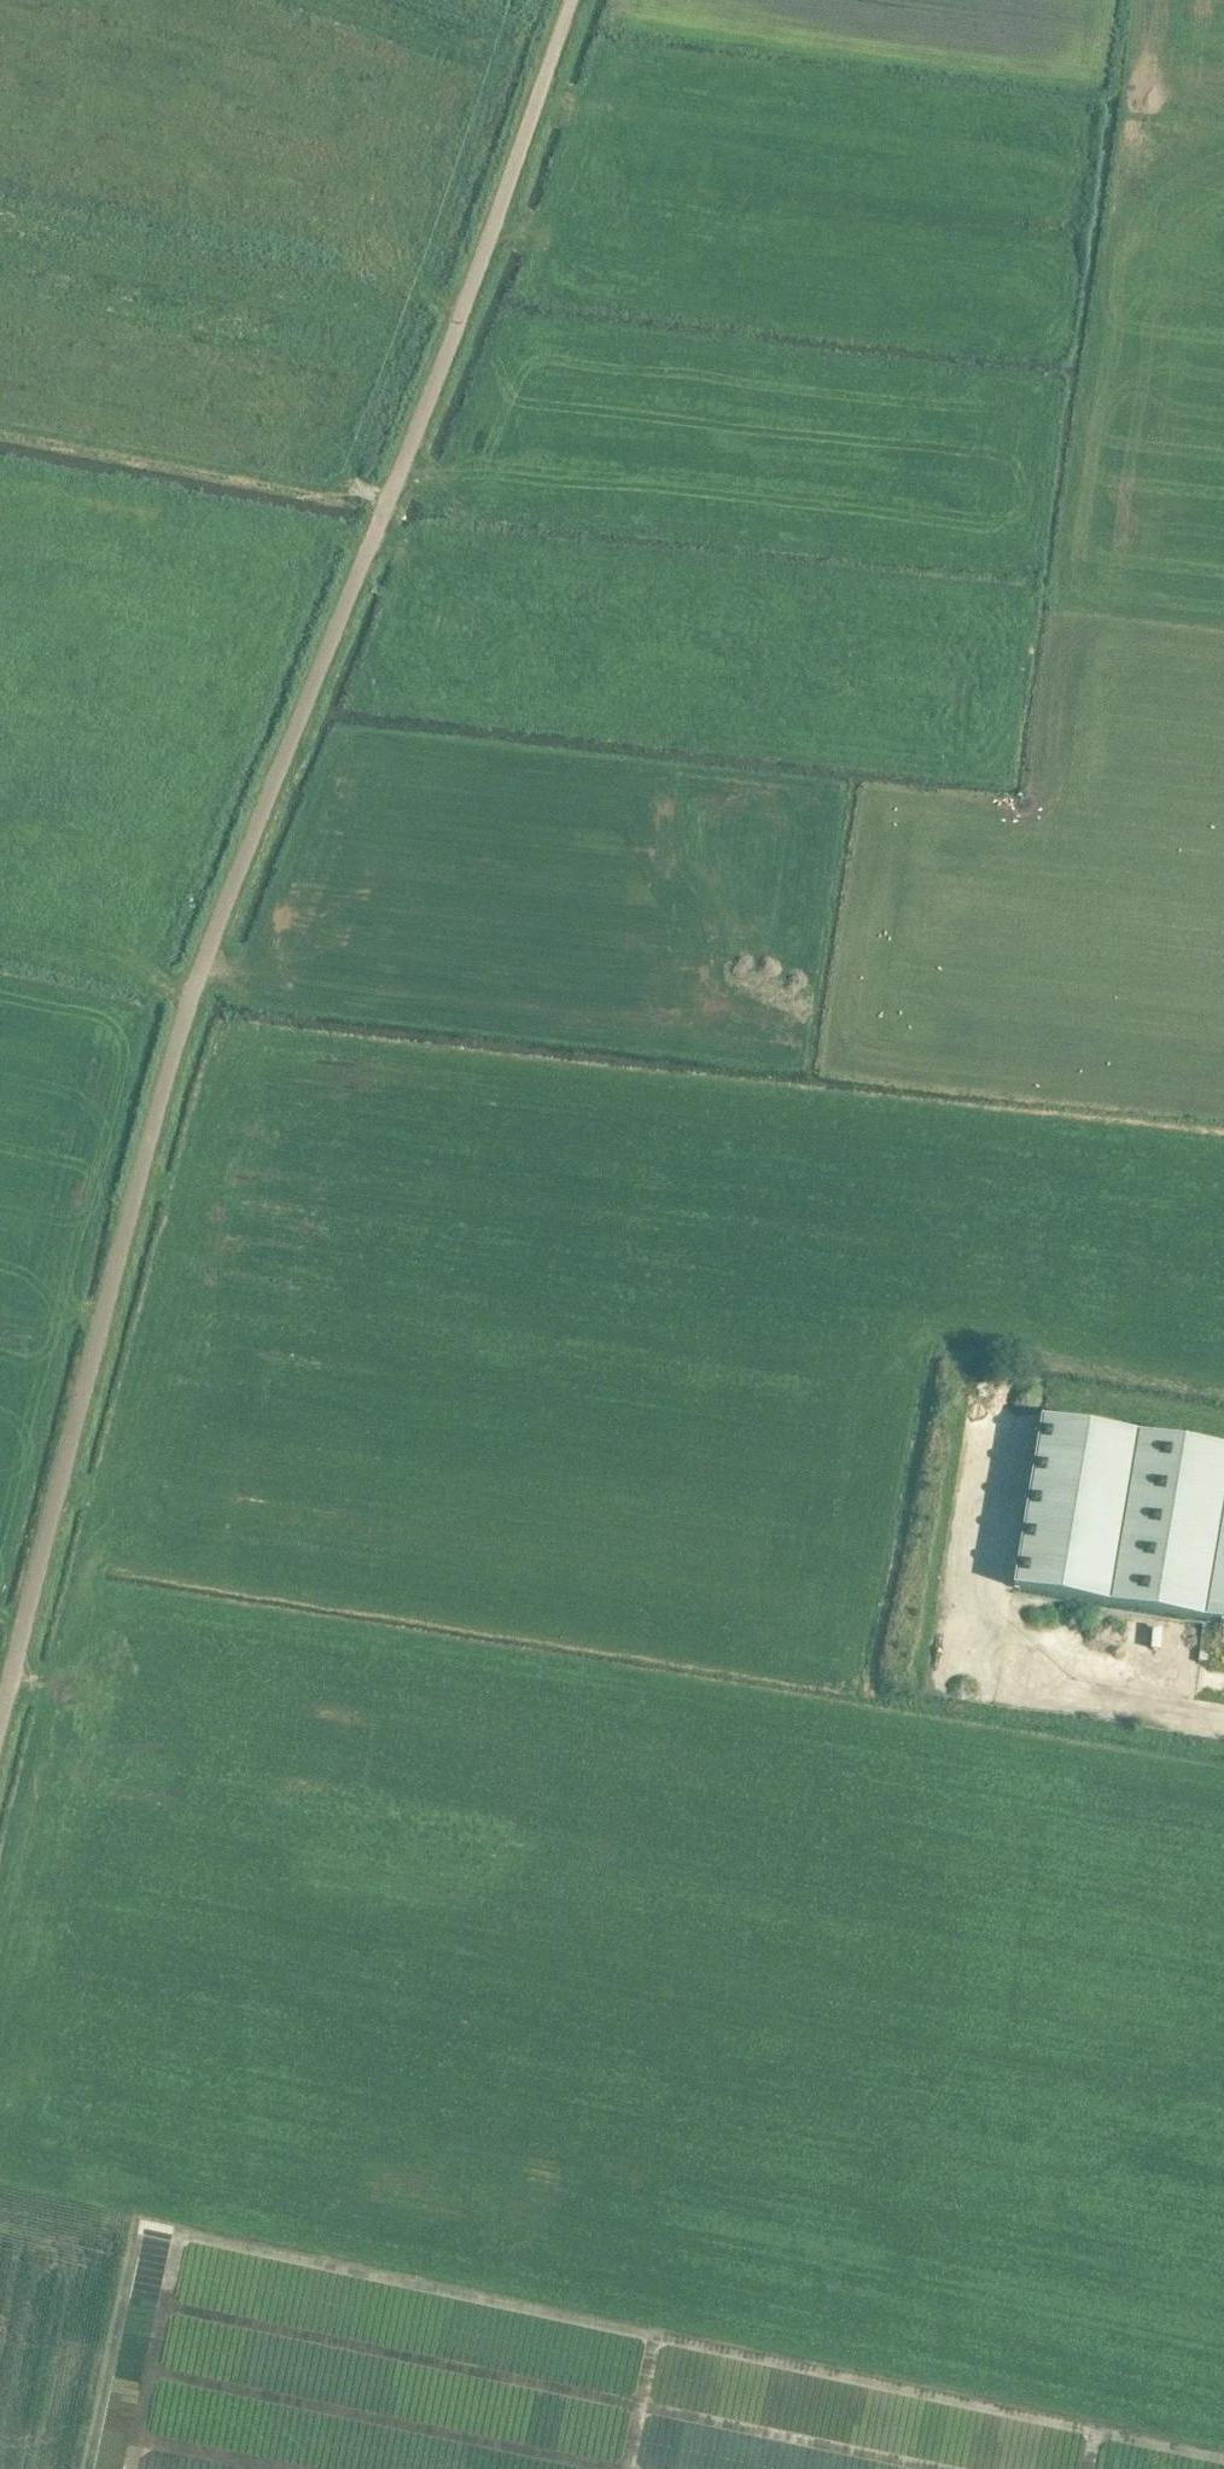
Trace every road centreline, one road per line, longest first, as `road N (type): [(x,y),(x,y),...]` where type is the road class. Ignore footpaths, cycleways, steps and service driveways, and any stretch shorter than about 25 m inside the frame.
road 1 (unclassified): [(0,1728),(186,1011),(497,219),(570,0)]

